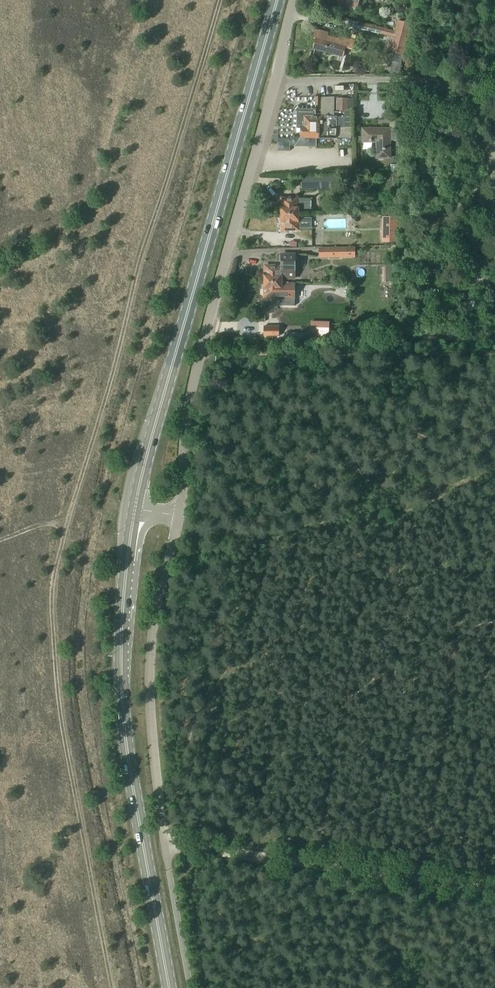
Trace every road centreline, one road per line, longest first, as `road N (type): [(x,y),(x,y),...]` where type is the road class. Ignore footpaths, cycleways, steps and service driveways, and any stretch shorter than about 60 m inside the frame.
road 1 (primary): [(134,510),(279,0)]
road 2 (unclassified): [(180,515),(191,391),(297,0)]
road 3 (primary): [(170,987),(126,741),(122,666),(134,510)]
road 4 (unclassified): [(166,845),(150,654),(180,515)]
road 5 (track): [(165,840),(494,884)]
road 6 (track): [(494,363),(288,357)]

